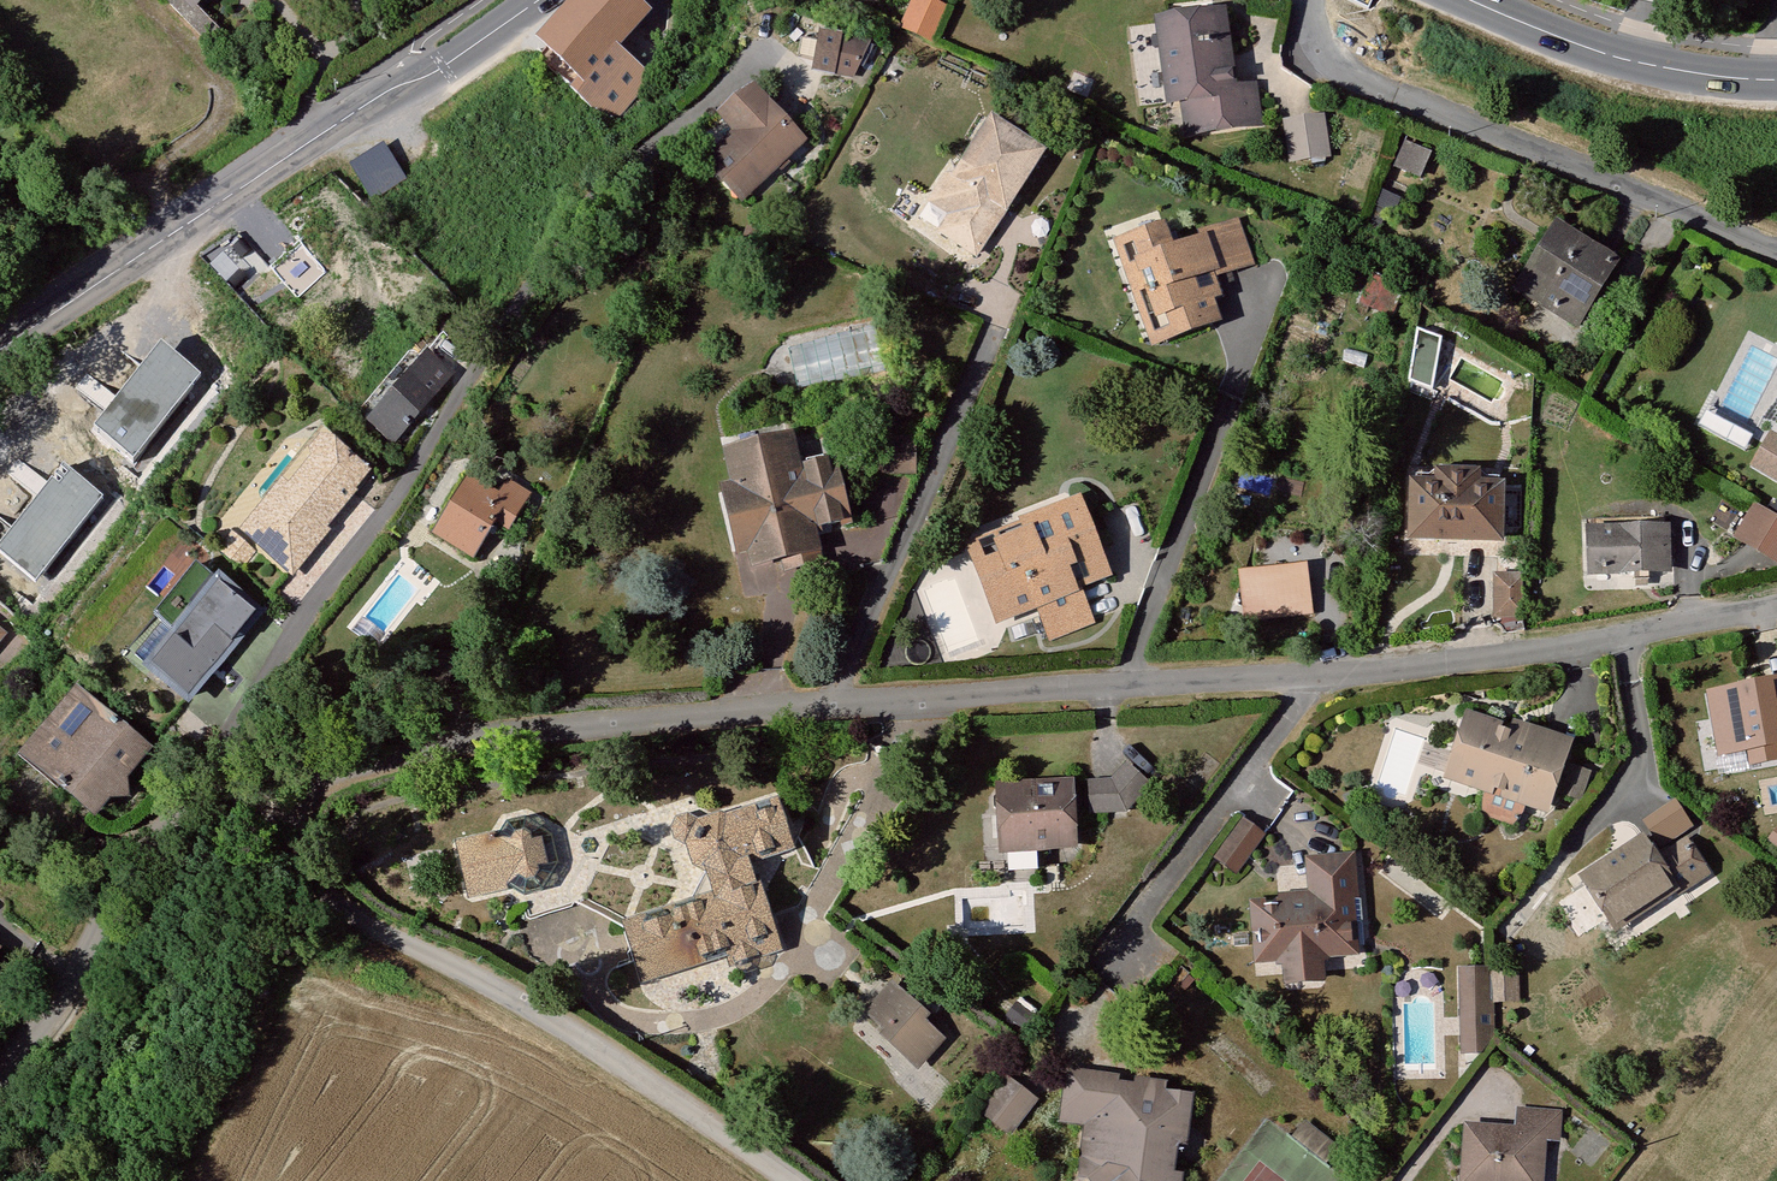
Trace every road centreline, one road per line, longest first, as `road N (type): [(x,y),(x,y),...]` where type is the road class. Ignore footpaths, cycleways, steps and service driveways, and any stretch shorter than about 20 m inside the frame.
road 1 (residential): [(278,792),(488,736),(835,704),(1378,672),(1563,652),(1776,611)]
road 2 (residential): [(278,792),(325,895),(362,924),(559,1024),(787,1180)]
road 3 (secondary): [(532,0),(0,356)]
road 4 (residential): [(1309,0),(1322,50),(1363,80),(1776,252)]
road 5 (residential): [(0,1085),(68,993),(121,878),(253,799),(278,792)]
road 6 (secondary): [(1776,79),(1632,60),(1473,0)]

